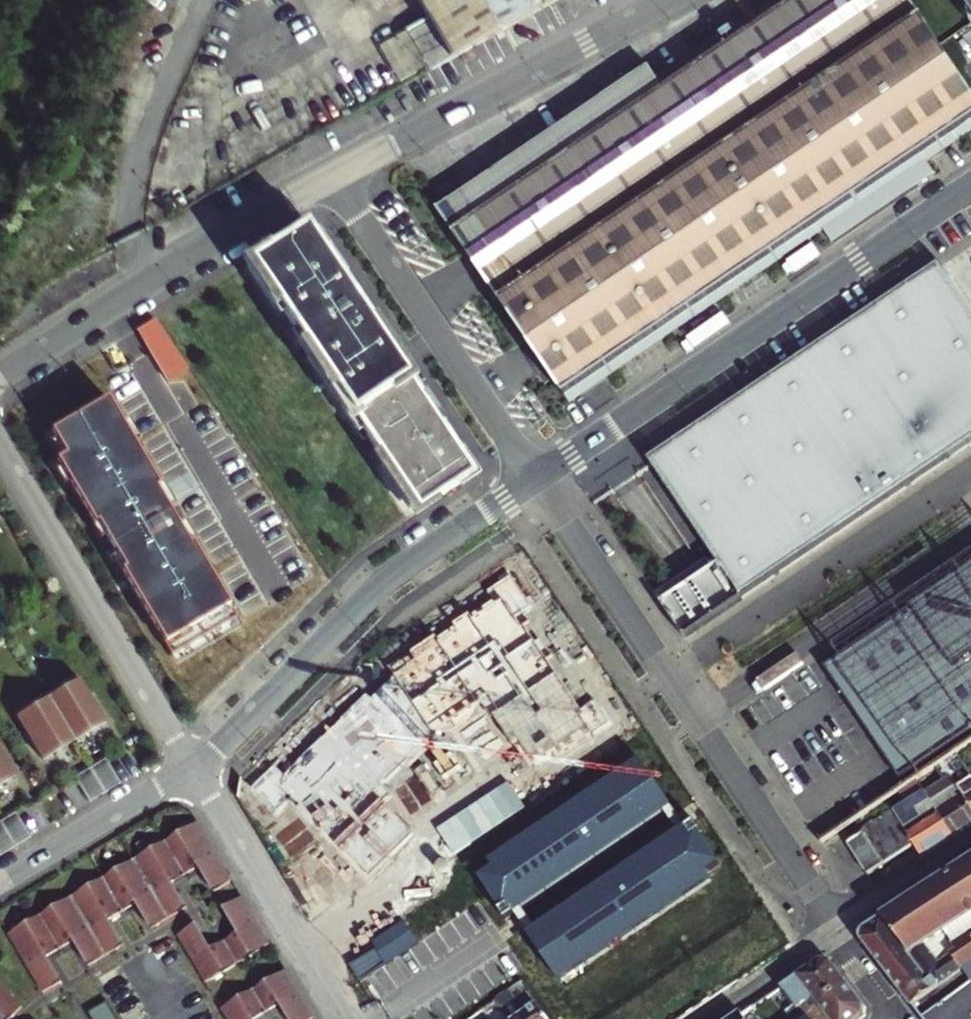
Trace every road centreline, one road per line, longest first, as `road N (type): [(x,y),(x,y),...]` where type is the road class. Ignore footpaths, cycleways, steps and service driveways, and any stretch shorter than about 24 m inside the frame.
road 1 (residential): [(536,477),(835,930)]
road 2 (residential): [(970,187),(536,477)]
road 3 (residential): [(536,477),(385,580),(192,771)]
road 4 (residential): [(0,374),(339,171)]
road 5 (residential): [(192,771),(0,443)]
road 6 (residential): [(339,171),(664,0)]
road 7 (residential): [(339,171),(536,477)]
road 8 (residential): [(341,1018),(192,771)]
road 9 (residential): [(192,771),(0,884)]
road 10 (residential): [(835,930),(970,842)]
road 11 (residential): [(835,930),(705,1018)]

